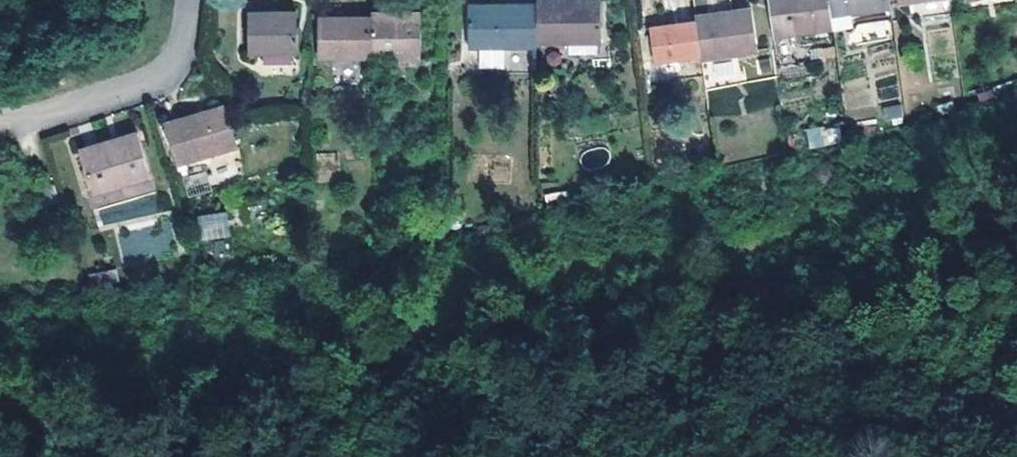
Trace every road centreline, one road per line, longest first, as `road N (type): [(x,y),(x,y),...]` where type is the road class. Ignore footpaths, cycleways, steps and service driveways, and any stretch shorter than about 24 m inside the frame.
road 1 (residential): [(194,0),(191,36),(176,69),(156,84),(126,98),(0,117)]

